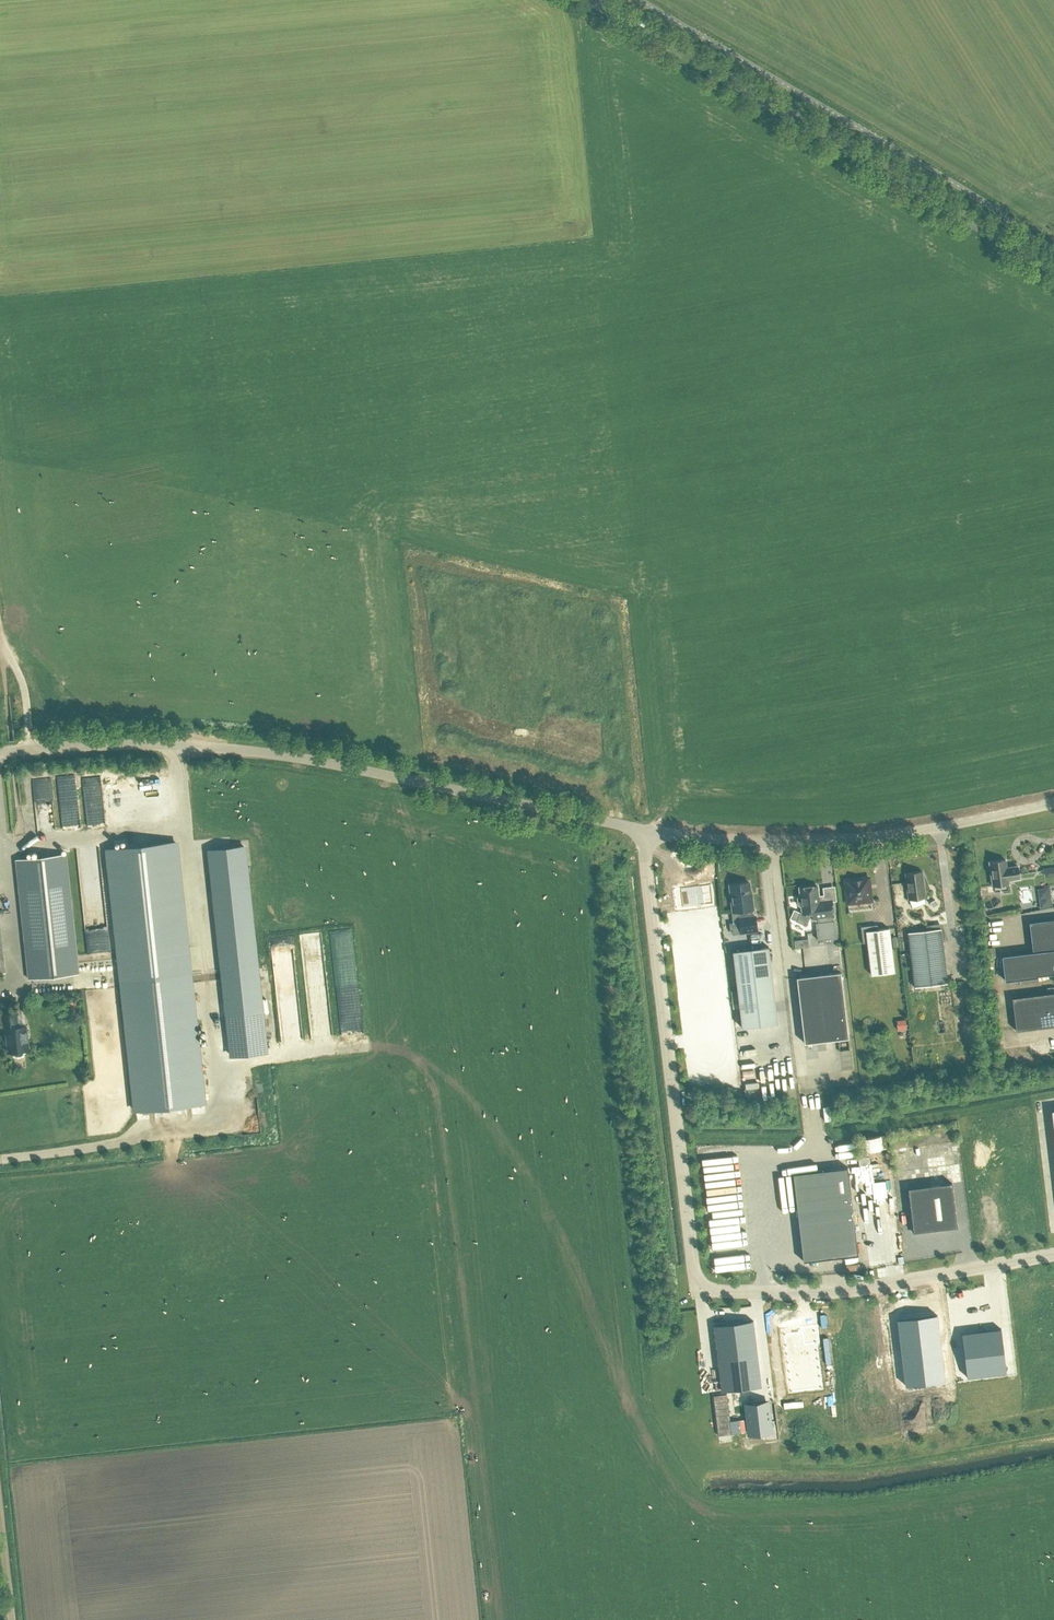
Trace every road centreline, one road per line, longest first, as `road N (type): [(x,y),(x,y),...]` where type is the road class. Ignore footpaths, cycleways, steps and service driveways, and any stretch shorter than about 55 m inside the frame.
road 1 (unclassified): [(643,827),(700,1289),(833,1293),(1053,1254)]
road 2 (unclassified): [(0,751),(163,742),(238,748),(643,827)]
road 3 (secondary): [(1053,267),(594,0)]
road 4 (unclassified): [(643,827),(823,837),(1053,802)]
road 5 (track): [(31,748),(25,690),(0,633)]

